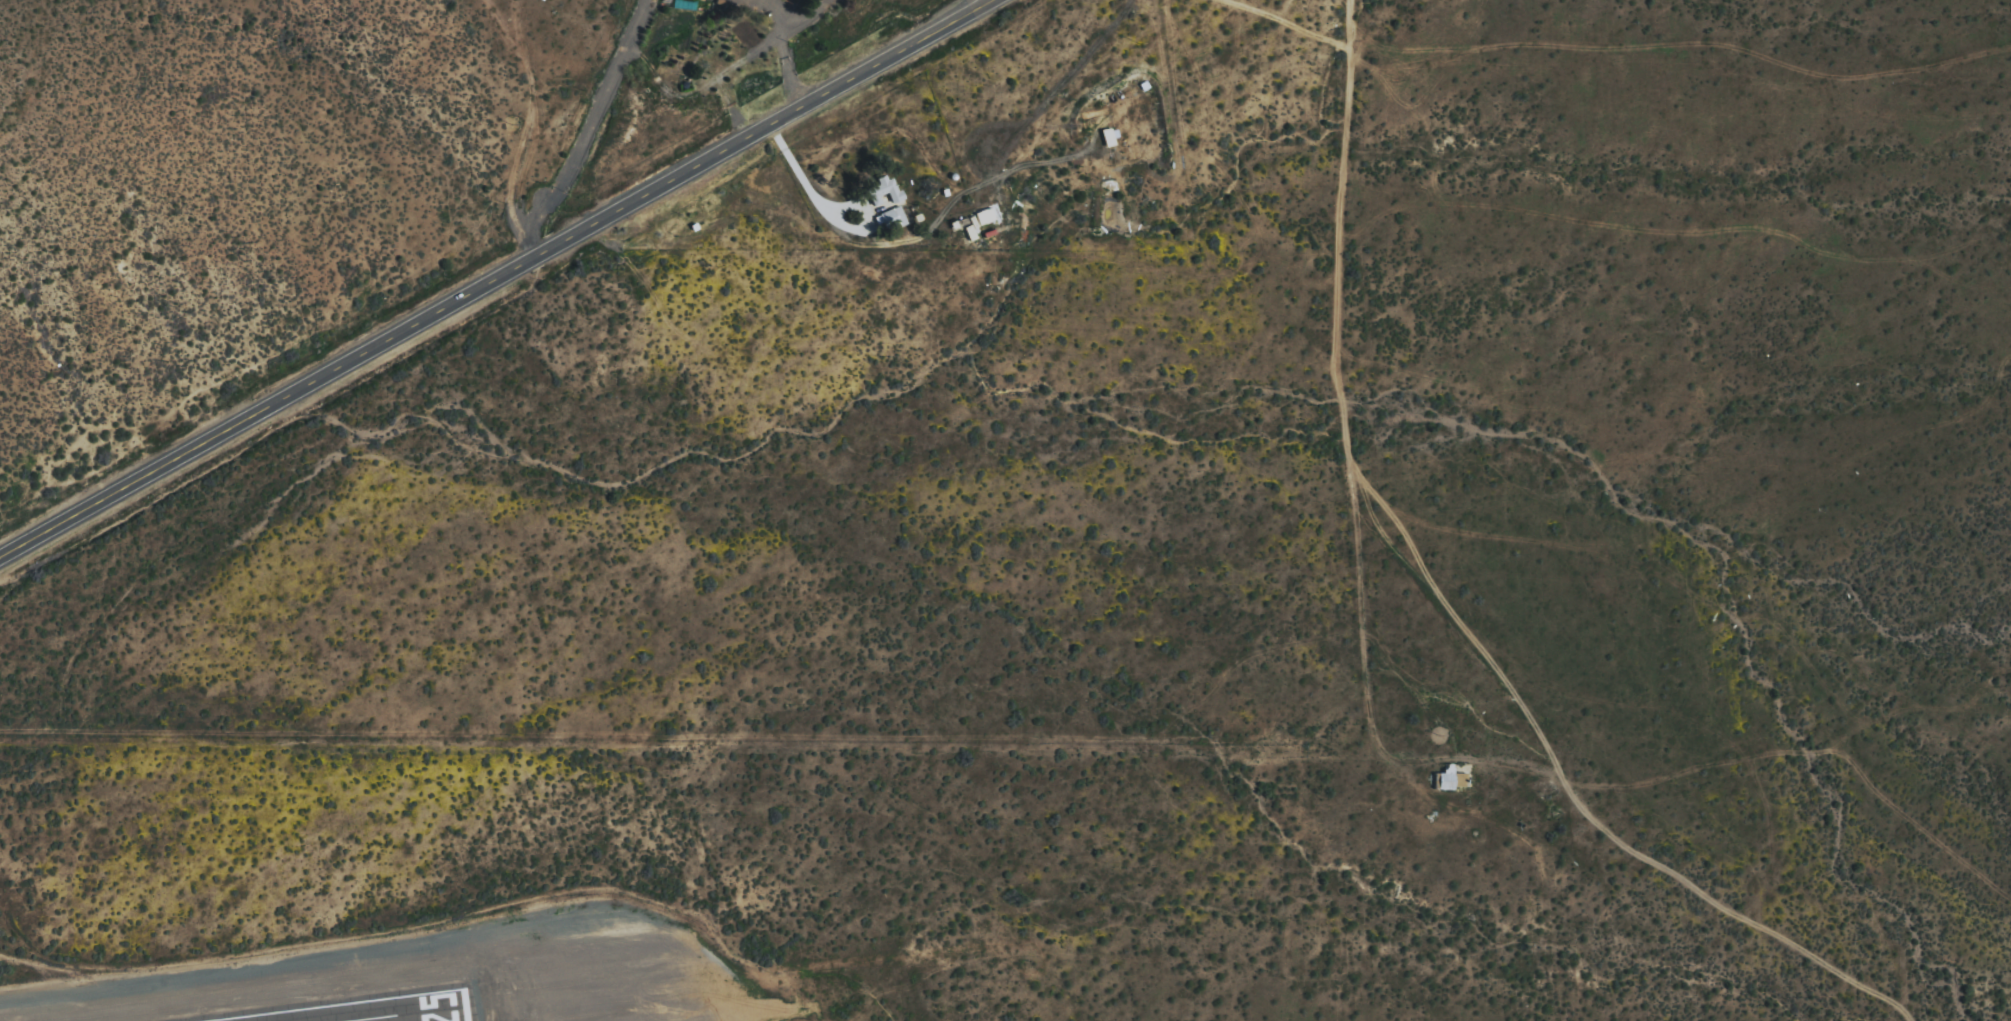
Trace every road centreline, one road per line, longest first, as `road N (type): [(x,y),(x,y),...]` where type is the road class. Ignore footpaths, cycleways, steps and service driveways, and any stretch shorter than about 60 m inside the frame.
road 1 (secondary): [(981,0),(0,553)]
road 2 (residential): [(638,0),(510,266)]

